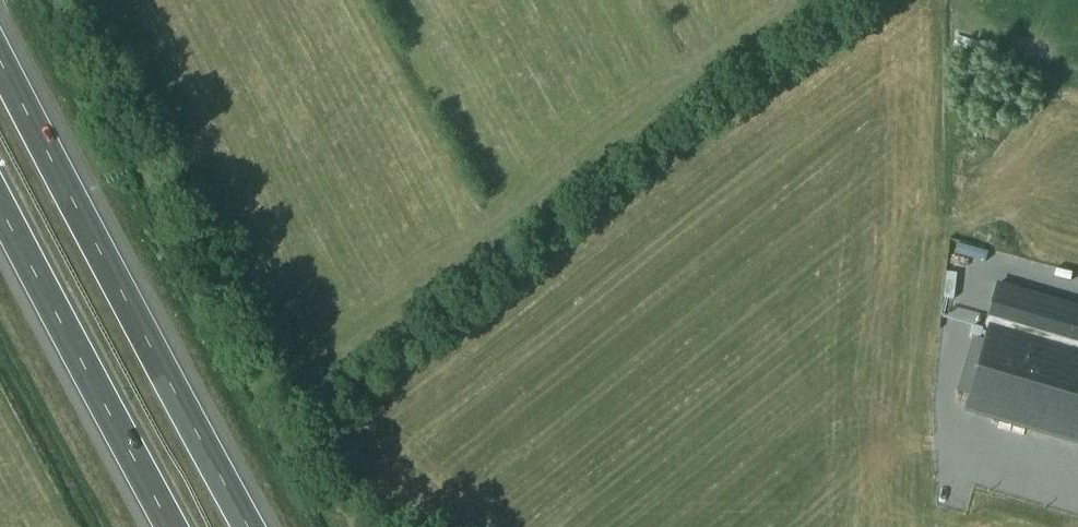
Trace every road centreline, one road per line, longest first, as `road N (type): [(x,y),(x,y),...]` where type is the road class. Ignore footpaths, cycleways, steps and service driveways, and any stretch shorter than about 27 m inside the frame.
road 1 (motorway): [(249,526),(0,54)]
road 2 (motorway): [(0,210),(167,526)]

